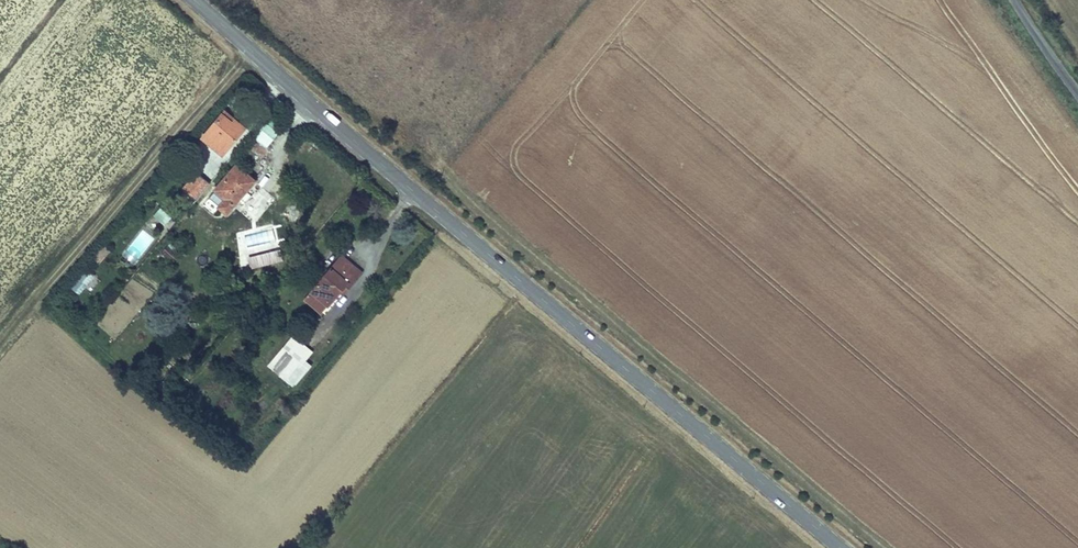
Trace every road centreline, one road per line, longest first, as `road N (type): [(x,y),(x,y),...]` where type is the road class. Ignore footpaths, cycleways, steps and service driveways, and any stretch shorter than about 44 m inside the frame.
road 1 (tertiary): [(194,0),(840,547)]
road 2 (track): [(251,51),(0,342)]

